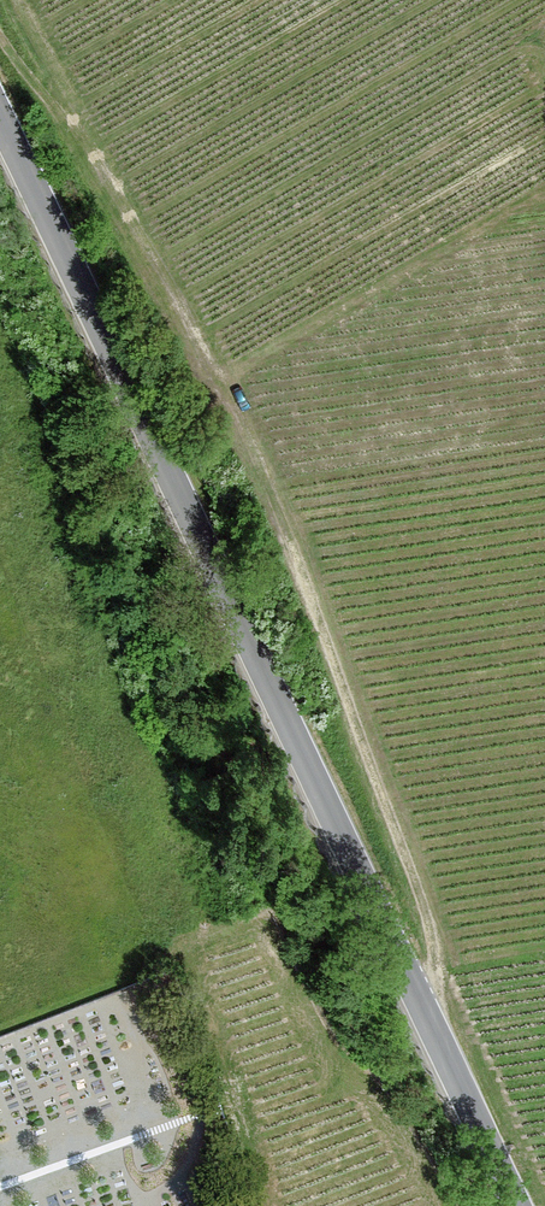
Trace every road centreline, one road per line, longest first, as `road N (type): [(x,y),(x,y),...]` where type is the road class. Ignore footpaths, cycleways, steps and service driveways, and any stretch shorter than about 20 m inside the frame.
road 1 (tertiary): [(519,1205),(0,115)]
road 2 (track): [(424,1005),(432,945),(420,892),(278,507),(97,160),(0,35)]

